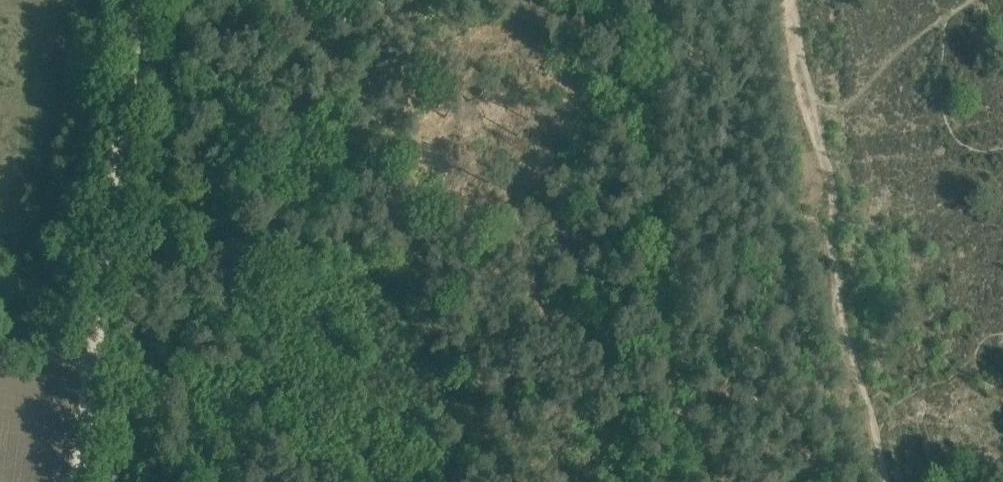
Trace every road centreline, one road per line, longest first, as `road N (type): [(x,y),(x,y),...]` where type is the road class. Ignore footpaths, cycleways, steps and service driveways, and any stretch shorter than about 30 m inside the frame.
road 1 (track): [(137,0),(79,481)]

